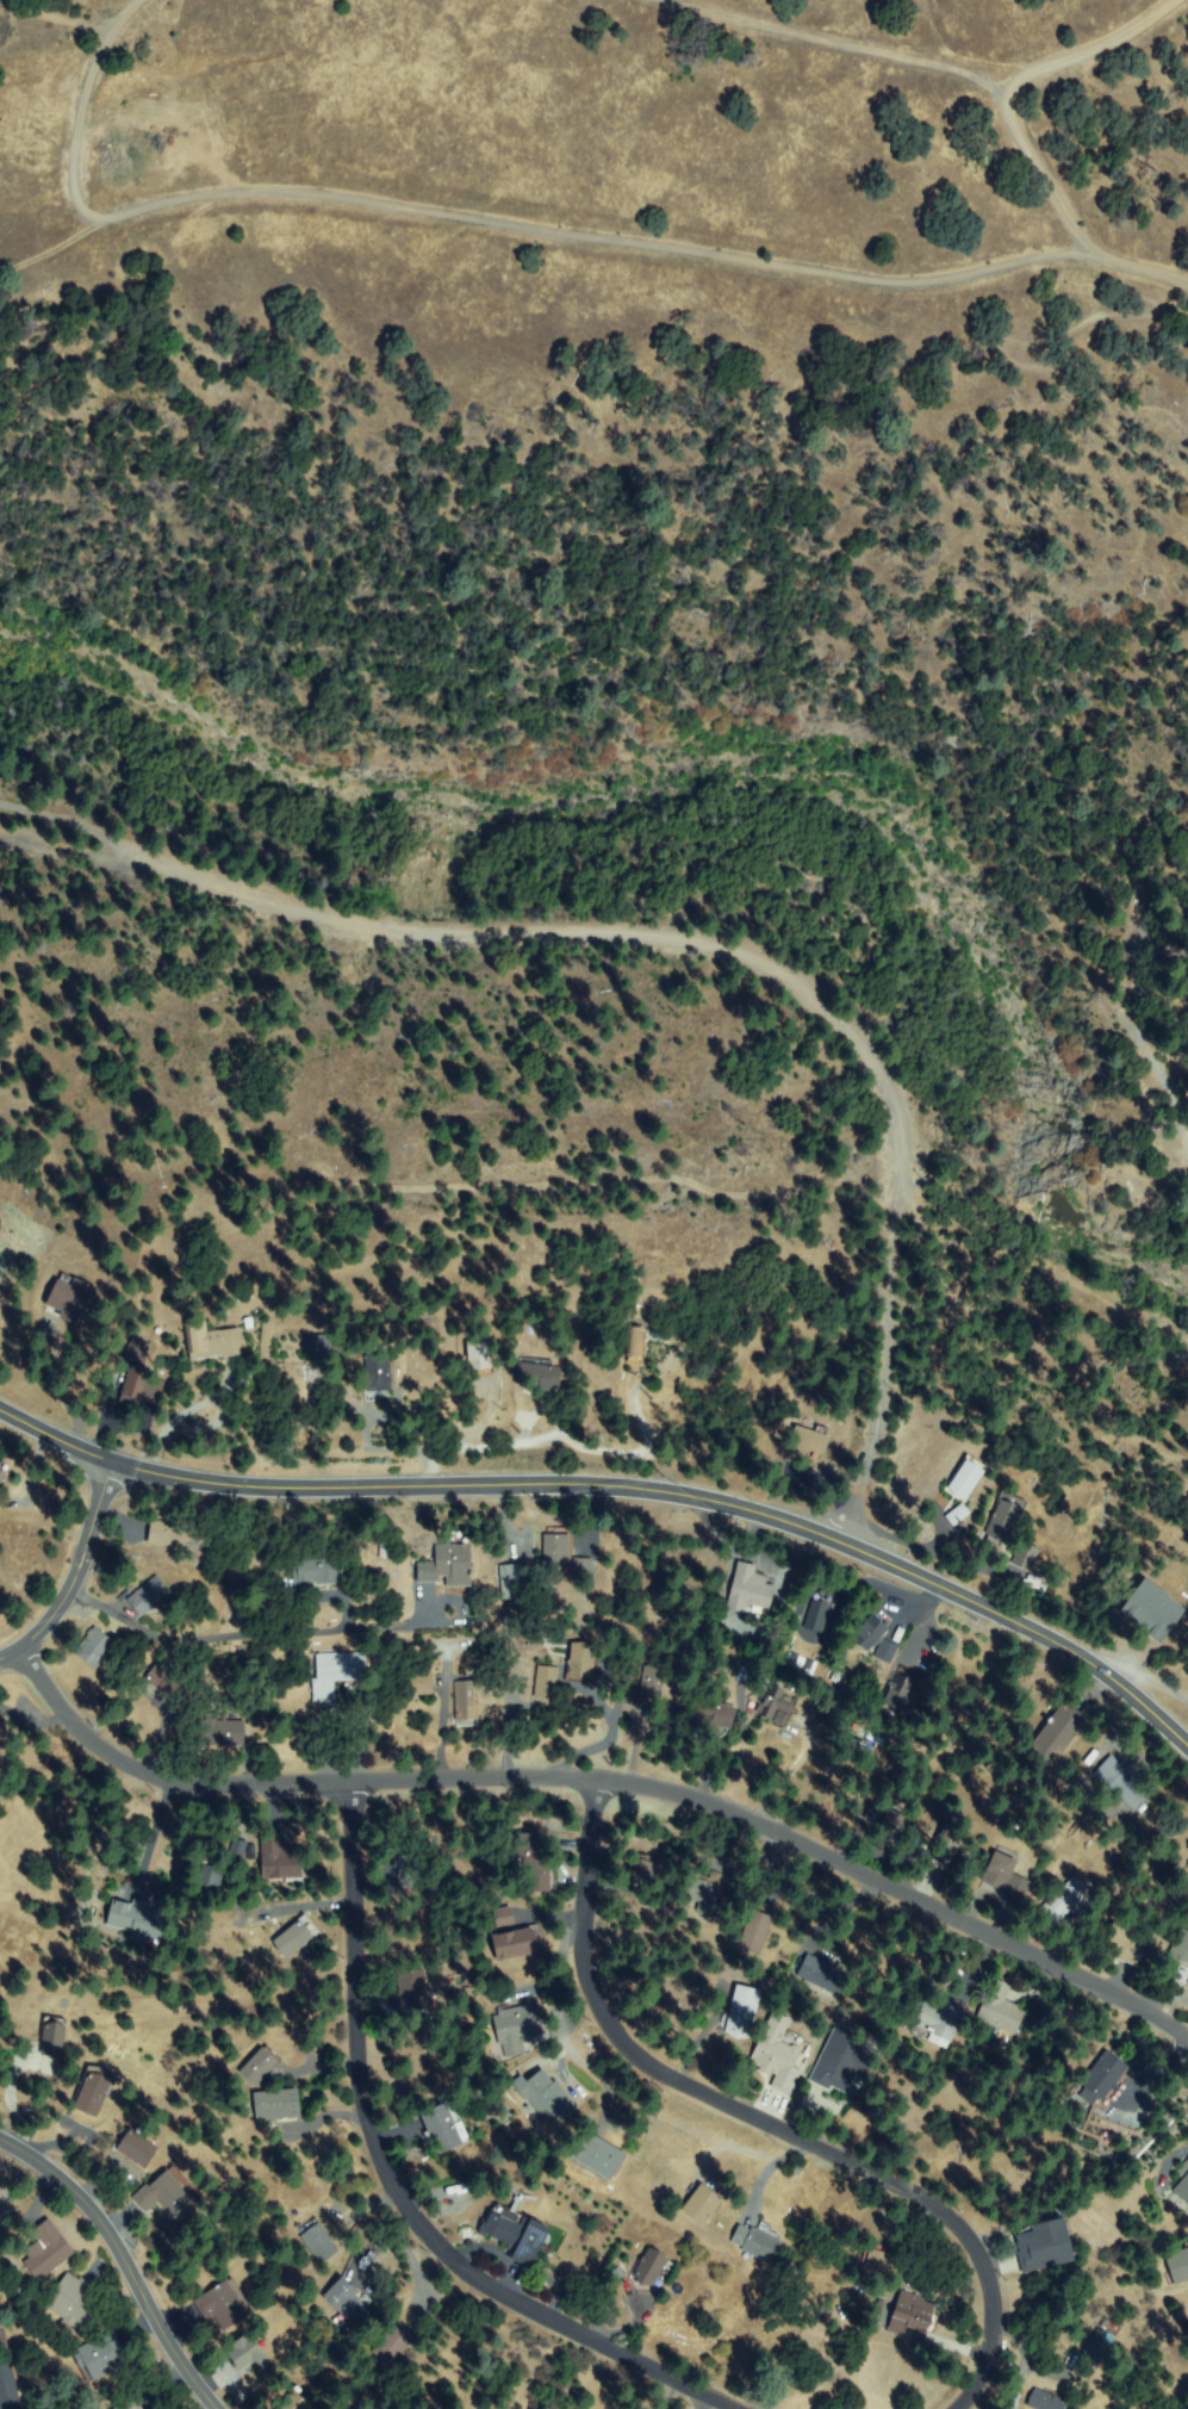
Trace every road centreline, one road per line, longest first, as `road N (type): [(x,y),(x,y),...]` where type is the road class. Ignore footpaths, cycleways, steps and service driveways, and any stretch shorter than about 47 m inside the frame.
road 1 (residential): [(838,1535),(878,1378),(896,1109),(885,1067),(797,982),(763,960),(696,939),(381,929),(191,870),(0,833)]
road 2 (residential): [(1187,1749),(1097,1670),(794,1520),(722,1500),(599,1484),(292,1495),(219,1488),(101,1459),(0,1411)]
road 3 (residential): [(30,1641),(178,1782),(521,1778),(627,1787),(769,1833),(1136,2004),(1187,2037)]
road 4 (track): [(1187,280),(1088,254),(1051,253),(906,280),(280,193),(93,226),(0,281)]
road 5 (residential): [(956,2408),(984,2370),(994,2298),(975,2248),(951,2218),(668,2072),(596,2017),(584,1954),(592,1782)]
road 6 (residential): [(348,1783),(362,2084),(368,2121),(402,2191),(486,2284),(741,2408)]
road 7 (residential): [(892,1186),(384,1182),(204,1155)]
road 8 (track): [(1088,254),(1013,122),(1009,93),(1033,73),(1089,55),(1169,0)]
road 9 (residential): [(219,2408),(93,2208),(54,2168),(0,2134)]
road 10 (track): [(142,0),(102,52),(87,92),(75,181),(93,226)]
road 11 (residential): [(0,1655),(45,1628),(89,1564)]

